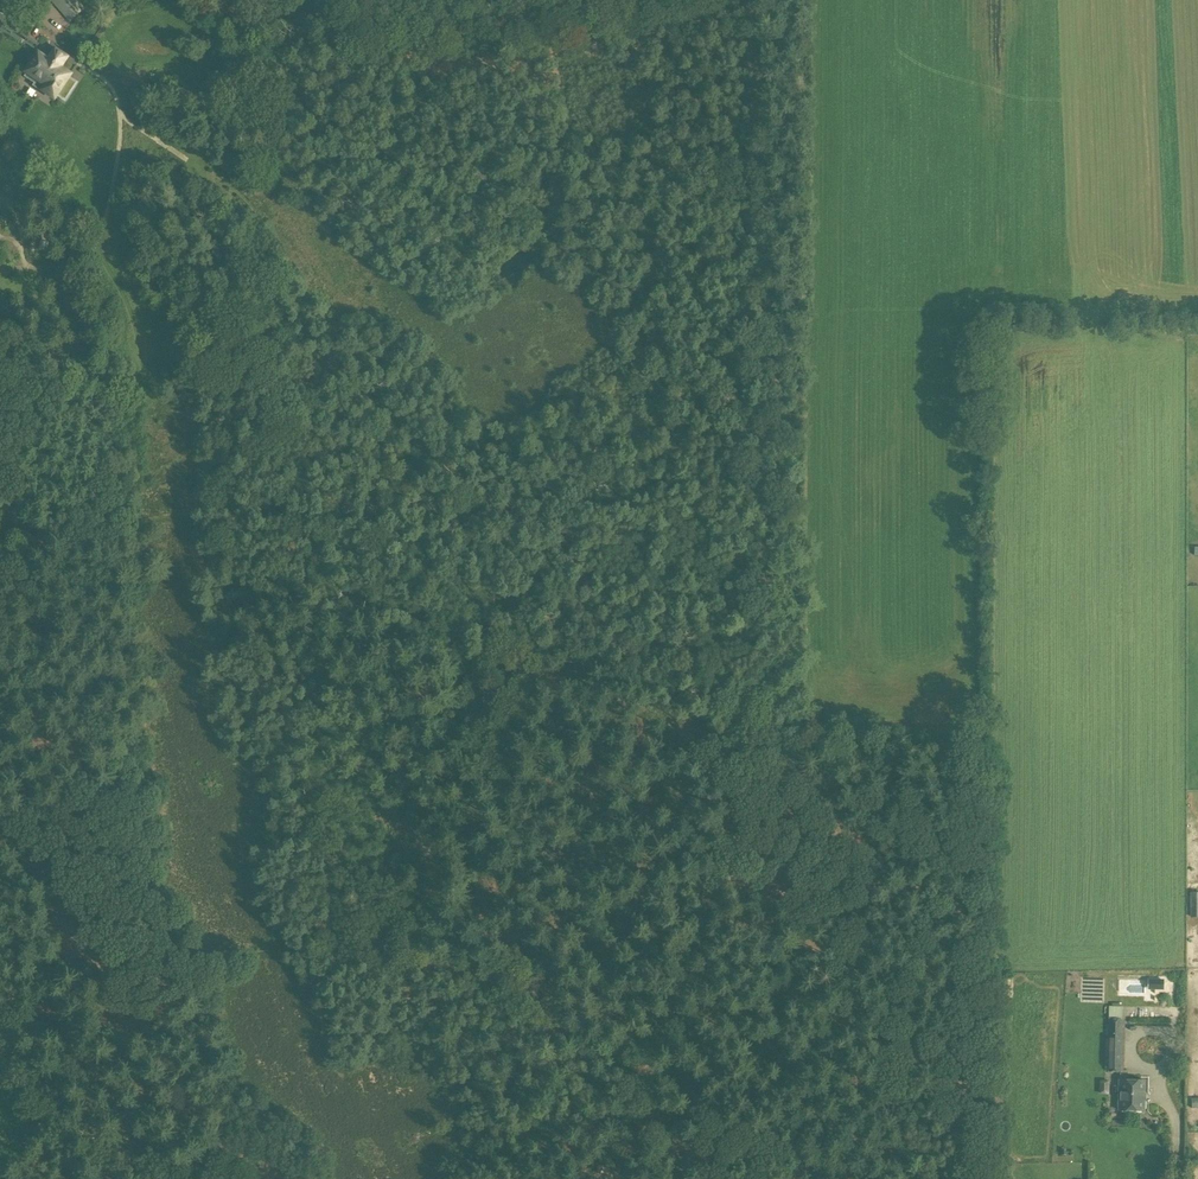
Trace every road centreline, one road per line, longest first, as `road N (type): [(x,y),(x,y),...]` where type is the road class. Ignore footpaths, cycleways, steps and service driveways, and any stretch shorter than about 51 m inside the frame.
road 1 (track): [(586,1178),(623,1118),(696,948),(748,743),(780,666),(768,543),(784,404),(769,329),(760,0)]
road 2 (track): [(336,23),(463,22),(590,0)]
road 3 (track): [(0,1031),(57,1107),(157,1178)]

